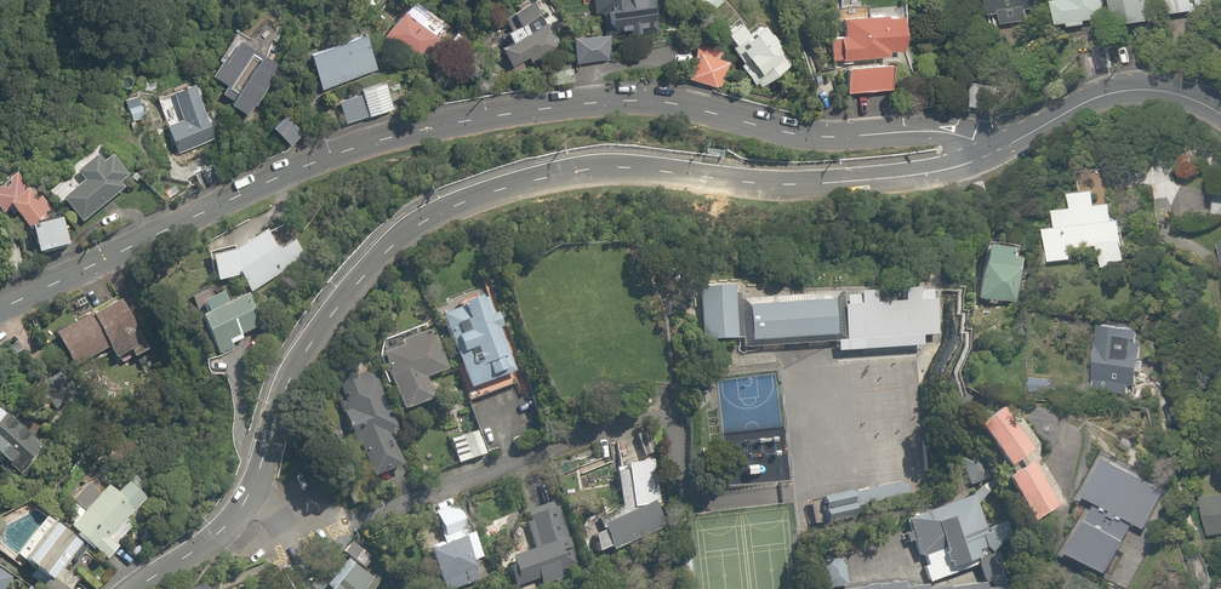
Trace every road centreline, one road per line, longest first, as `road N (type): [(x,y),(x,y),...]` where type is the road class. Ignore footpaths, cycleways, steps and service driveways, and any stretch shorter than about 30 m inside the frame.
road 1 (tertiary): [(0,305),(304,166),(416,131),(532,107),(656,100),(803,136),(944,132),(970,137),(985,157)]
road 2 (tertiary): [(252,494),(302,357),(364,275),(436,213),(505,187),(599,169),(799,183),(897,177),(985,157)]
road 3 (residential): [(649,414),(362,523),(298,513),(252,494)]
road 4 (tertiary): [(985,157),(1084,103),(1127,89),(1171,90),(1220,112)]
road 5 (tertiary): [(141,588),(232,520),(252,494)]

